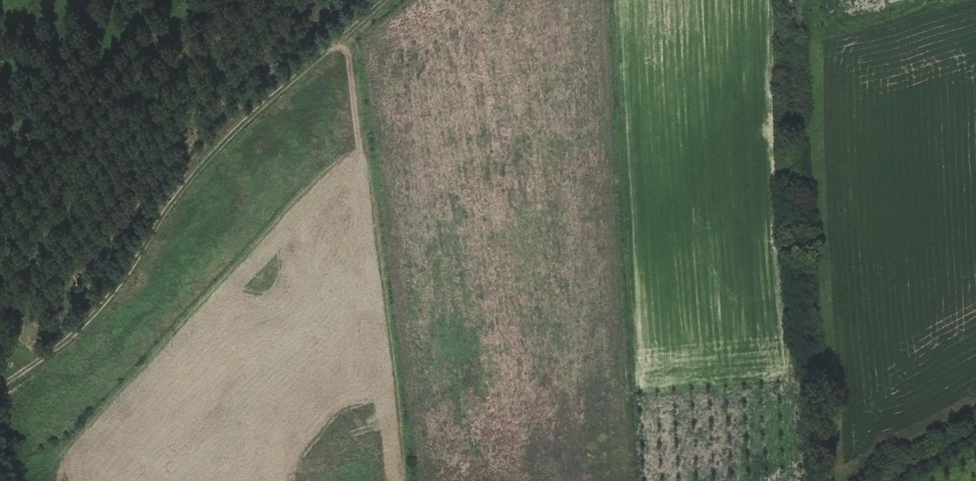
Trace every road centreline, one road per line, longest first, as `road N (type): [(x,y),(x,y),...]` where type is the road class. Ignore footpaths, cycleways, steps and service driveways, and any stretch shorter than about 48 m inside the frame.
road 1 (track): [(387,0),(215,151),(87,320),(0,383)]

